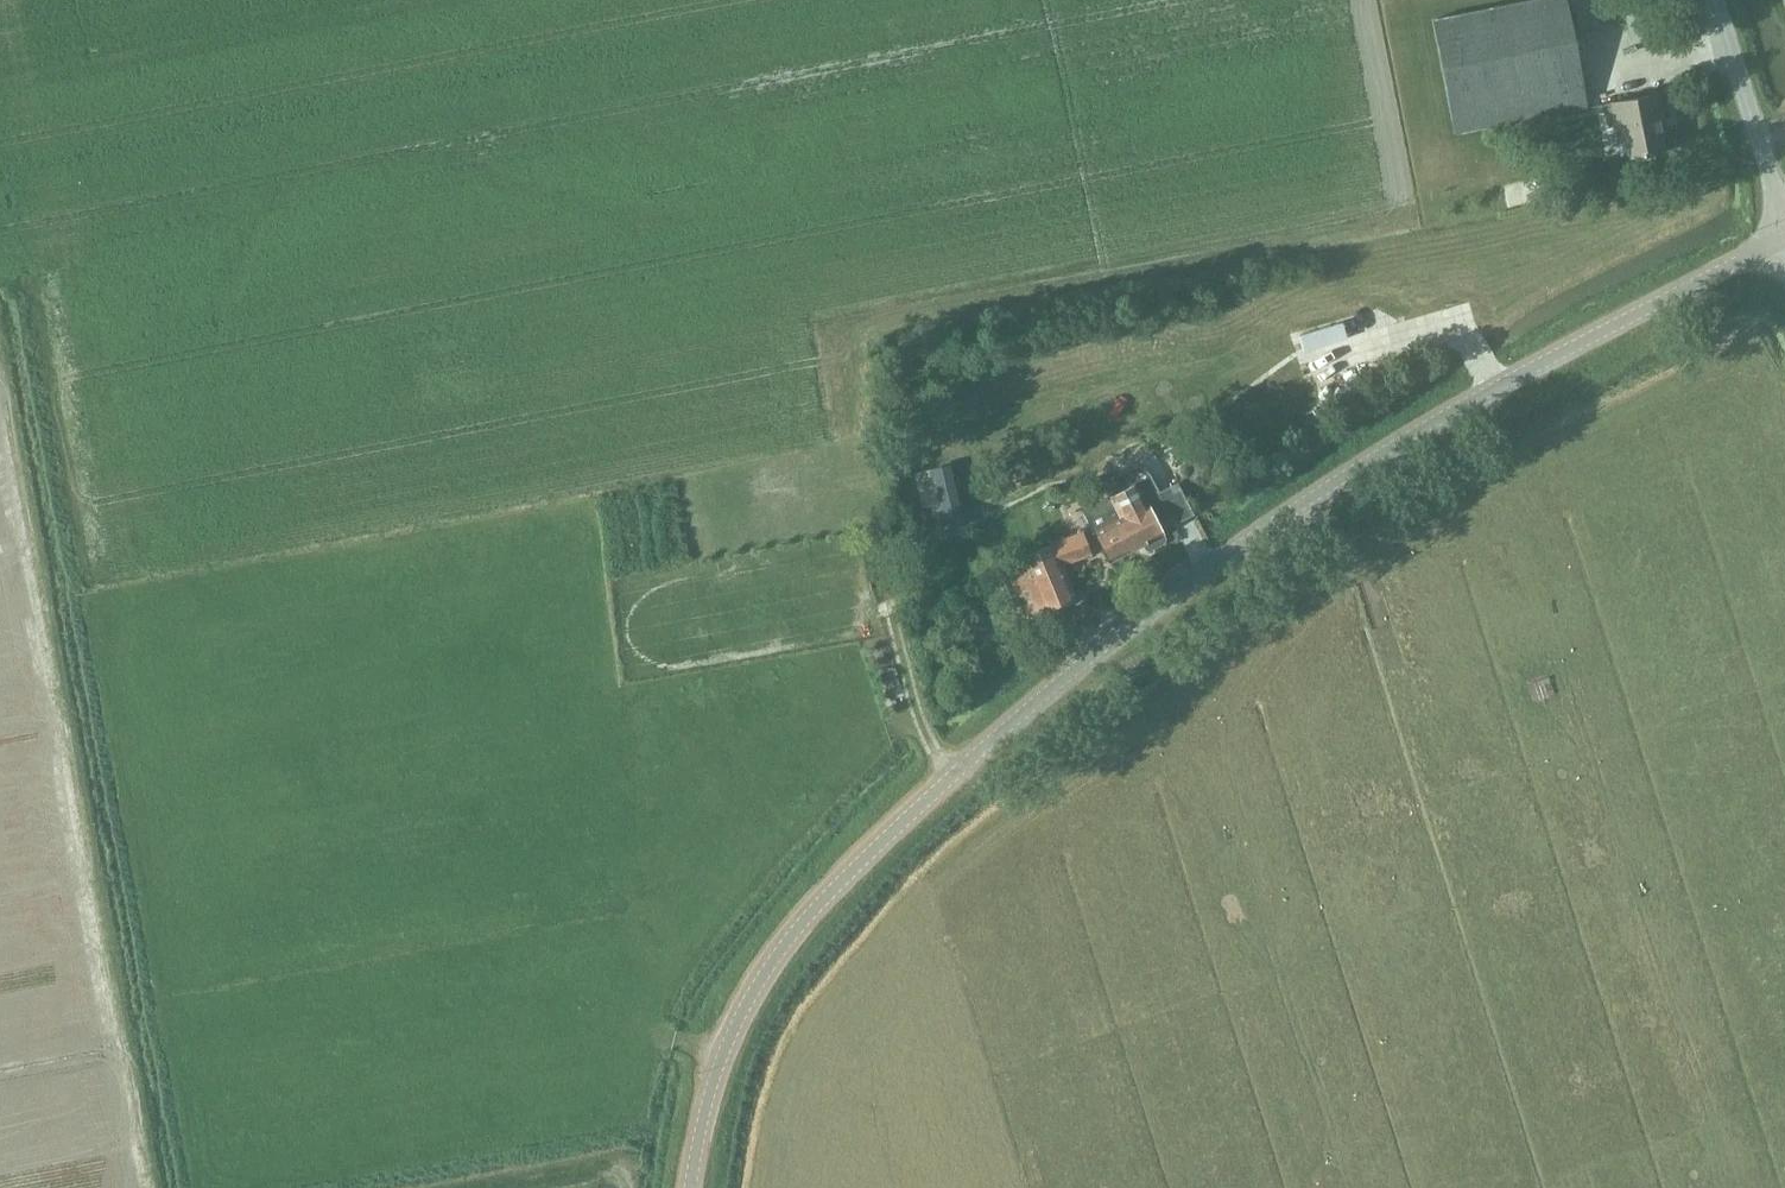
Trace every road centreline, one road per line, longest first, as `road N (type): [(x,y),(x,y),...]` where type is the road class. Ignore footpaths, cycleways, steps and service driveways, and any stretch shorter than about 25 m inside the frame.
road 1 (tertiary): [(694,1187),(736,1027),(797,934),(934,790),(1357,481),(1784,236)]
road 2 (unclassified): [(1784,225),(1713,0)]

